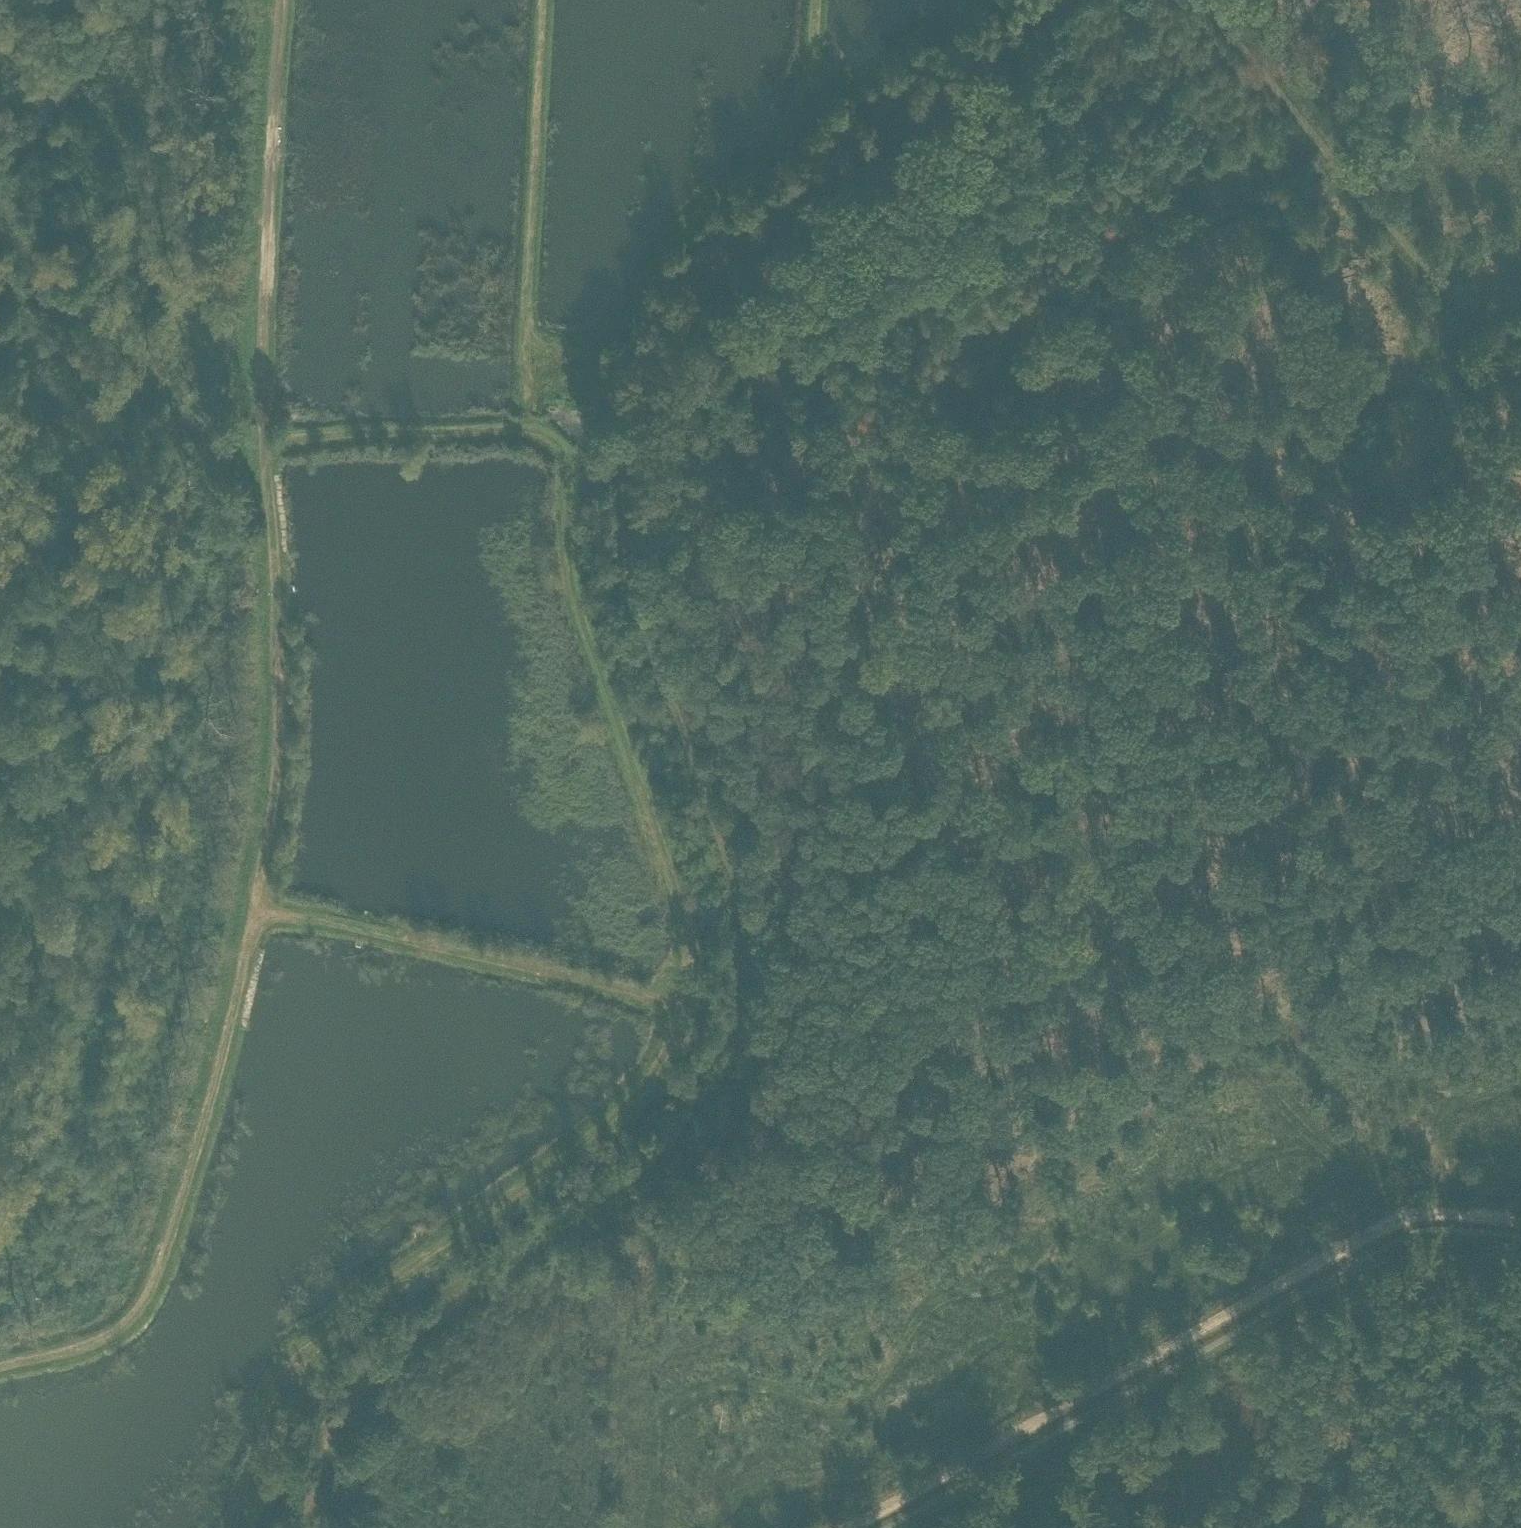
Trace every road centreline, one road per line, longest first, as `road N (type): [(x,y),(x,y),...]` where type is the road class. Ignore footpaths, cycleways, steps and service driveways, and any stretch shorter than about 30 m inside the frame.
road 1 (track): [(345,1410),(422,1328),(647,1168),(719,1082),(736,1038),(746,929),(626,566),(622,522),(629,441),(672,332),(807,187),(990,54),(1093,0)]
road 2 (track): [(290,1376),(305,1351),(375,1295),(614,1123),(653,1081),(667,1052),(686,946),(572,584),(561,442)]
road 3 (track): [(0,1366),(112,1336),(151,1295),(203,1145),(270,837),(284,707),(268,443)]
road 4 (track): [(1520,1219),(1454,1212),(1392,1222),(847,1527)]
road 5 (track): [(1206,0),(1520,369)]
road 6 (track): [(254,910),(680,1001)]
road 7 (track): [(268,443),(471,434),(561,442)]
road 8 (track): [(306,1527),(345,1410)]

